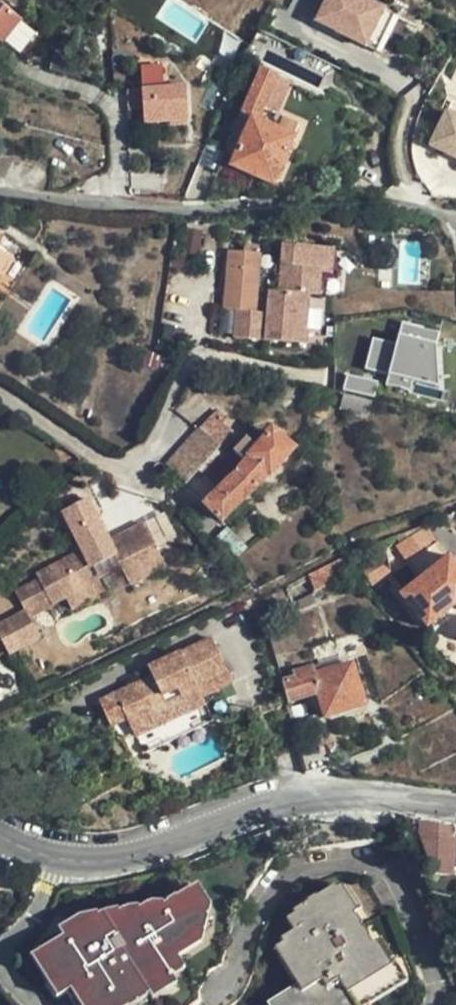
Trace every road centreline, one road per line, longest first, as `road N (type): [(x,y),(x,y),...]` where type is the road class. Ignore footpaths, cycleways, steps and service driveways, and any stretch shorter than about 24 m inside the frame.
road 1 (residential): [(0,839),(60,861),(134,856),(230,820),(318,799),(455,805)]

